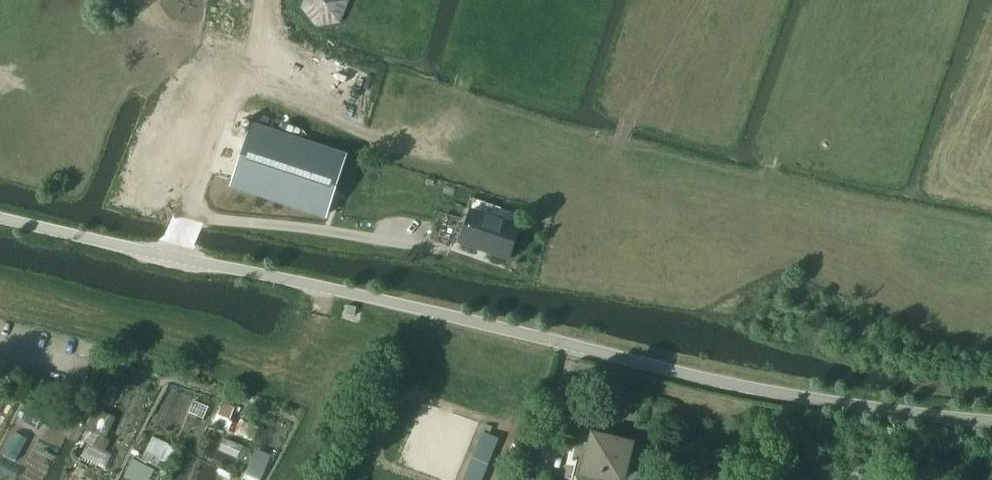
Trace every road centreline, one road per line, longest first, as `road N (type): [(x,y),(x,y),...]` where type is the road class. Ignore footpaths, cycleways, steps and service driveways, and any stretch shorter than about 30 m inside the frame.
road 1 (unclassified): [(991,424),(799,398),(0,222)]
road 2 (track): [(188,214),(255,71),(265,0)]

